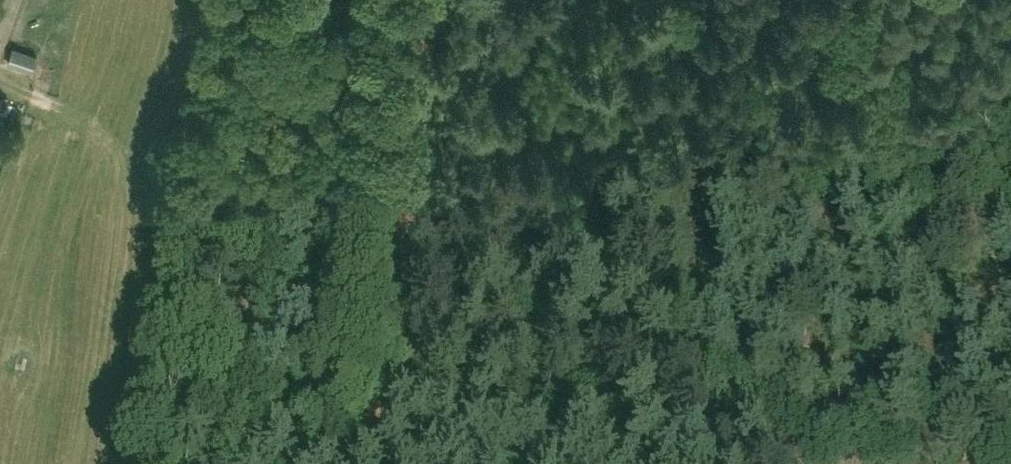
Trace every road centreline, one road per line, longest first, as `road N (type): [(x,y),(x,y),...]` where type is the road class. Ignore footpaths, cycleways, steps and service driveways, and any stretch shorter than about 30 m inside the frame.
road 1 (track): [(229,463),(305,0)]

